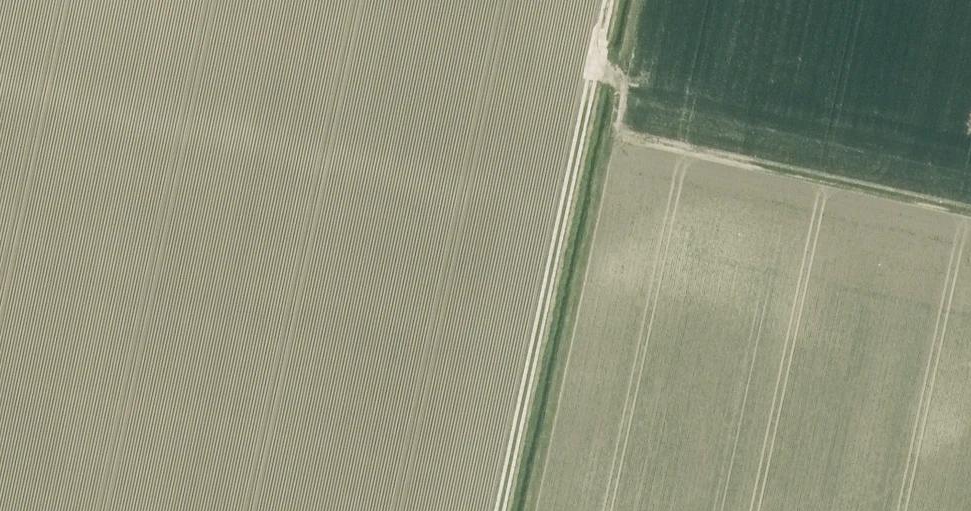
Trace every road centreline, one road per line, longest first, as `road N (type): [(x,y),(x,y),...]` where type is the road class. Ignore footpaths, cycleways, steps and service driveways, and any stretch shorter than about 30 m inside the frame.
road 1 (track): [(609,0),(501,510)]

